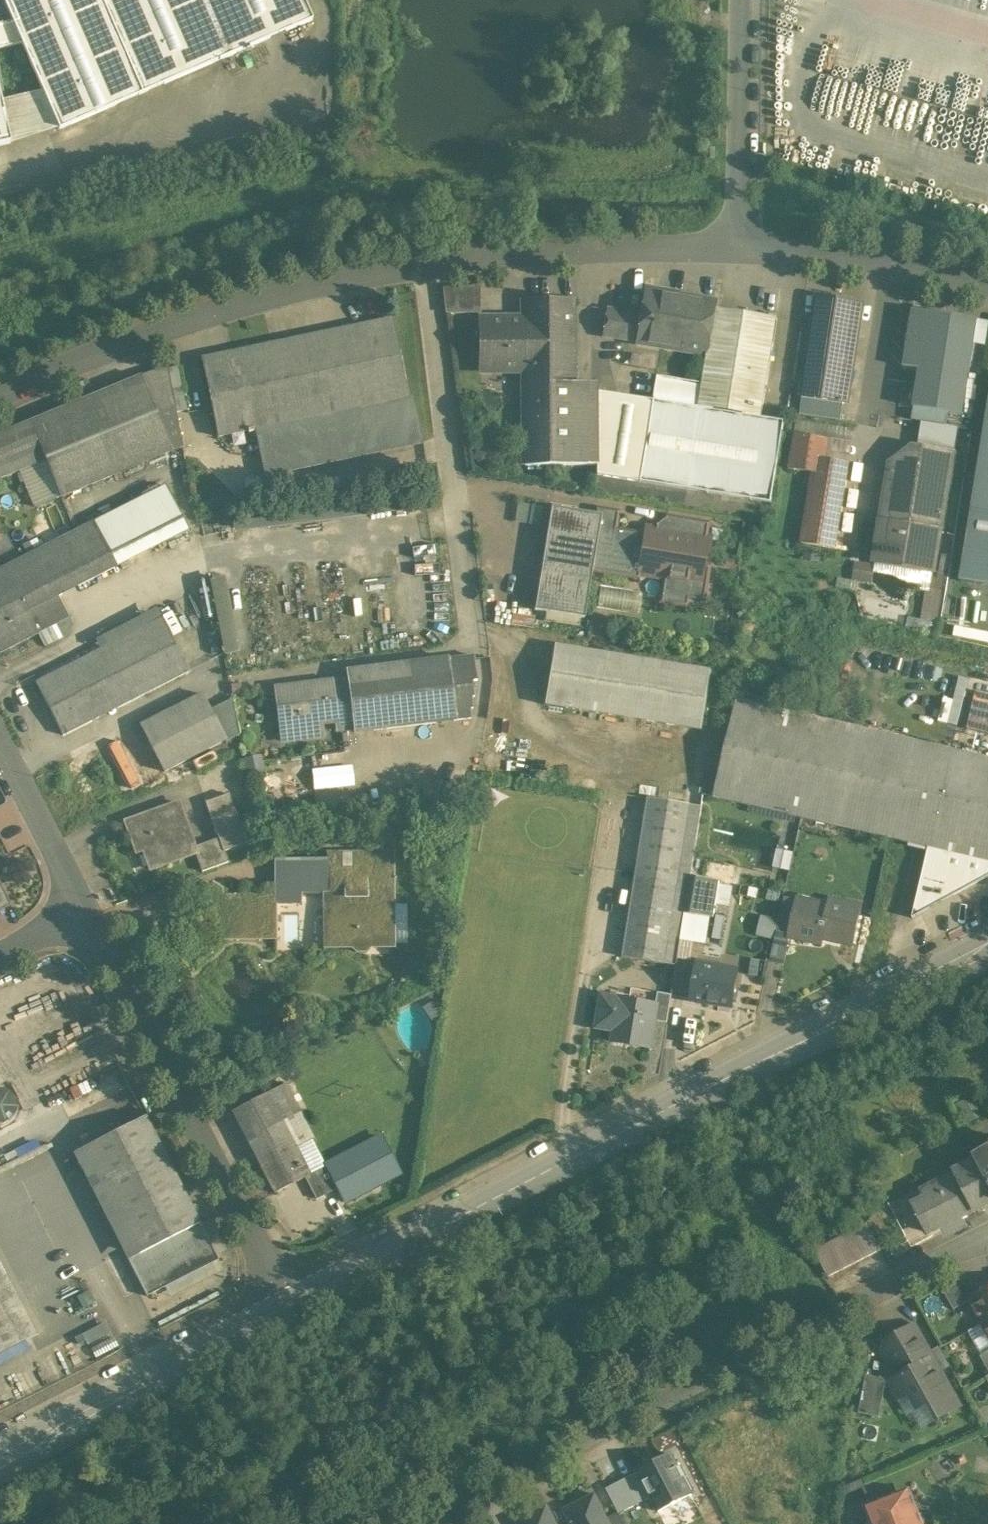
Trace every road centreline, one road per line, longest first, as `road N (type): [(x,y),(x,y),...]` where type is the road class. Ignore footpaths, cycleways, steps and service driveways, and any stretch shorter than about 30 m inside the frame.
road 1 (unclassified): [(987,945),(287,1306)]
road 2 (unclassified): [(0,393),(155,332),(351,277),(571,251),(738,247)]
road 3 (residential): [(440,1523),(987,1242)]
road 4 (unclassified): [(87,911),(287,1306)]
road 5 (unclassified): [(287,1306),(0,1454)]
road 6 (unclassified): [(738,247),(894,262),(987,284)]
road 7 (unclassified): [(738,247),(741,0)]
road 8 (unclassified): [(0,738),(87,911)]

